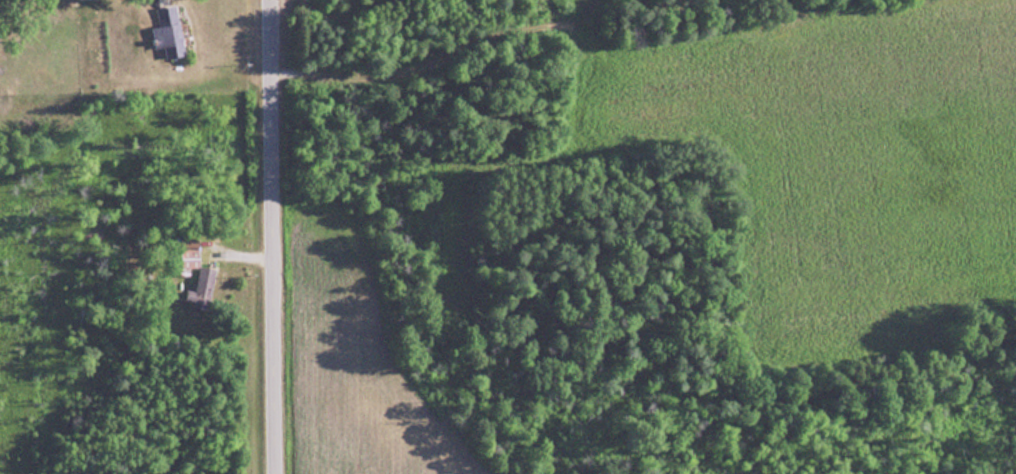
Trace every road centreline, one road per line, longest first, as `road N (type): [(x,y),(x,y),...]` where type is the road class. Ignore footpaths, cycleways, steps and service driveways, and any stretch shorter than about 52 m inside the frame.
road 1 (residential): [(275,473),(270,0)]

